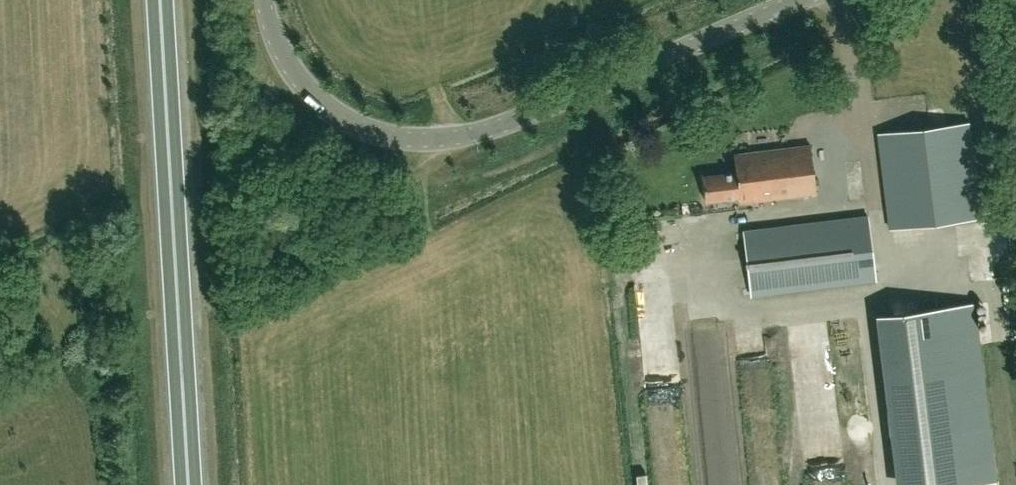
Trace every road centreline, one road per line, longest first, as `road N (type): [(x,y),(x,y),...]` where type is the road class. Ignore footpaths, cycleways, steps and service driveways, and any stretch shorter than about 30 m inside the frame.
road 1 (unclassified): [(799,0),(512,121),(418,138),(359,125),(321,100),(297,69),(278,0)]
road 2 (trunk): [(188,484),(159,0)]

